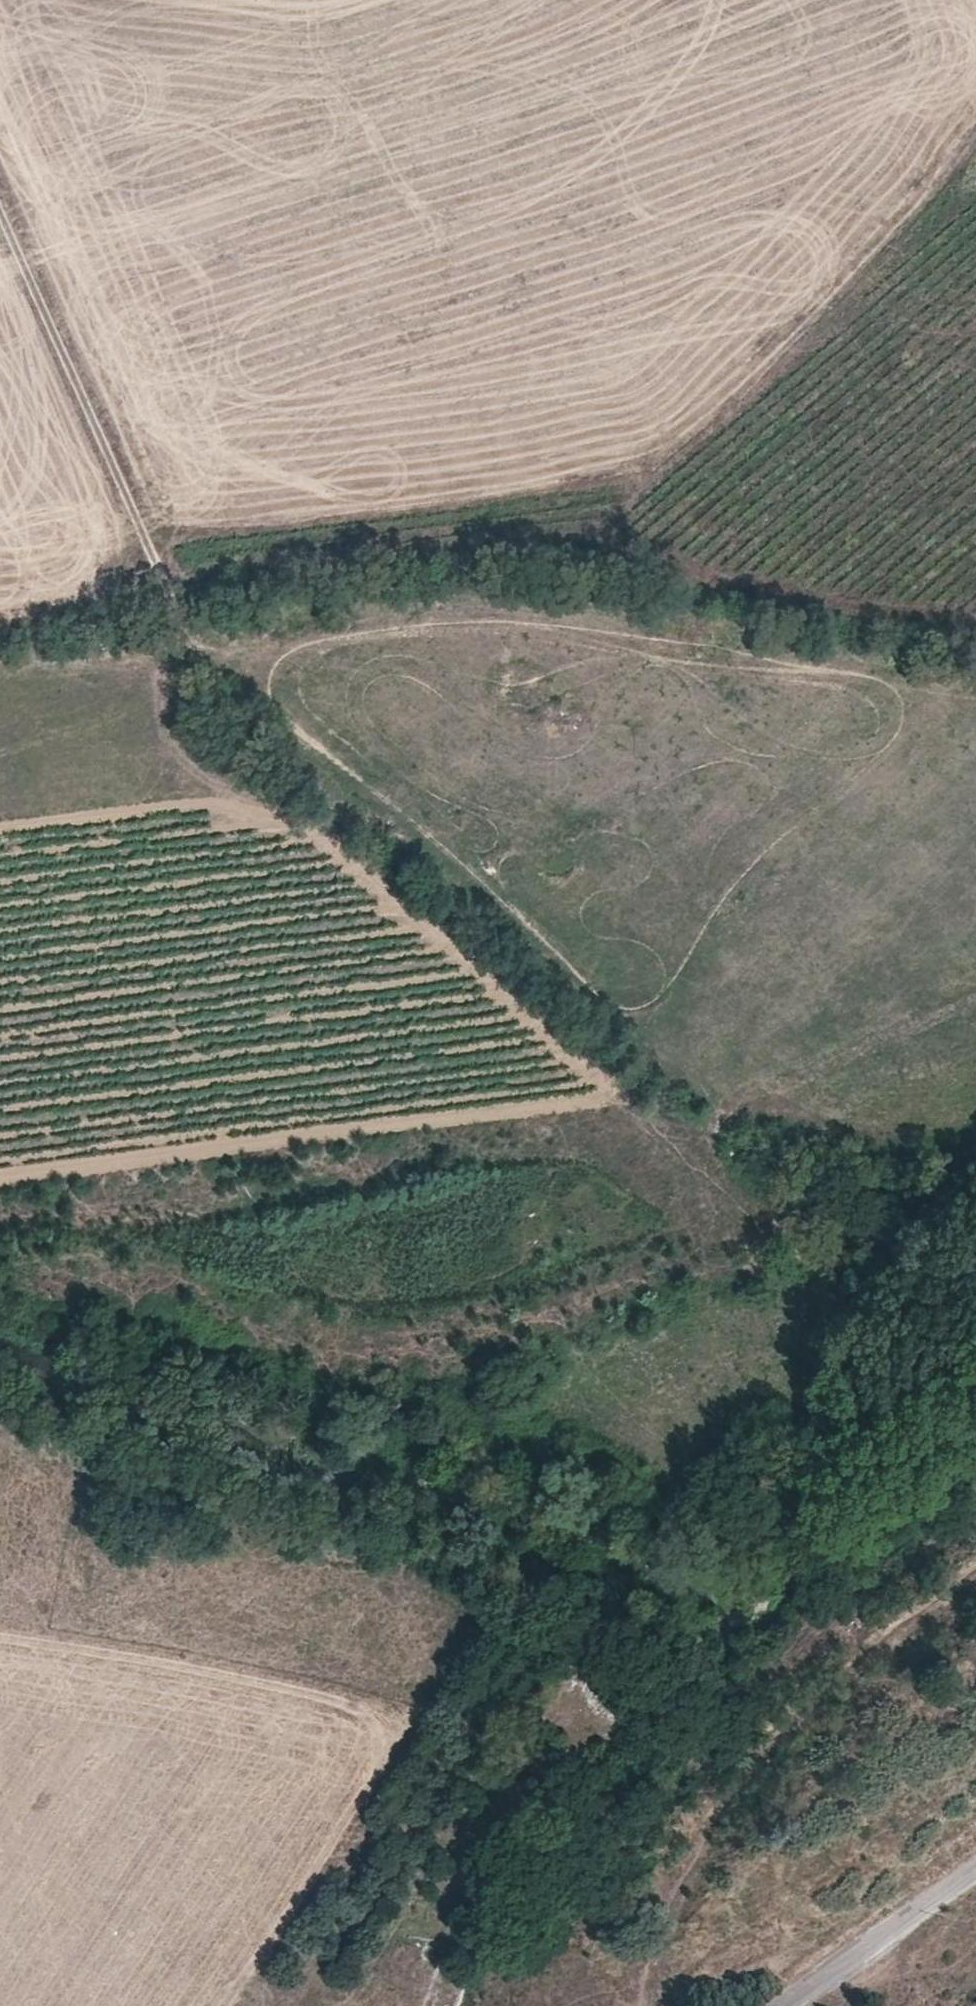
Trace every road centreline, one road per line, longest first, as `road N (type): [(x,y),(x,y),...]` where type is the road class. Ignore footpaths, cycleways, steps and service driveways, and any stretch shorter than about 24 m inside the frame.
road 1 (unclassified): [(786,2005),(975,1872)]
road 2 (track): [(504,1830),(429,2005)]

